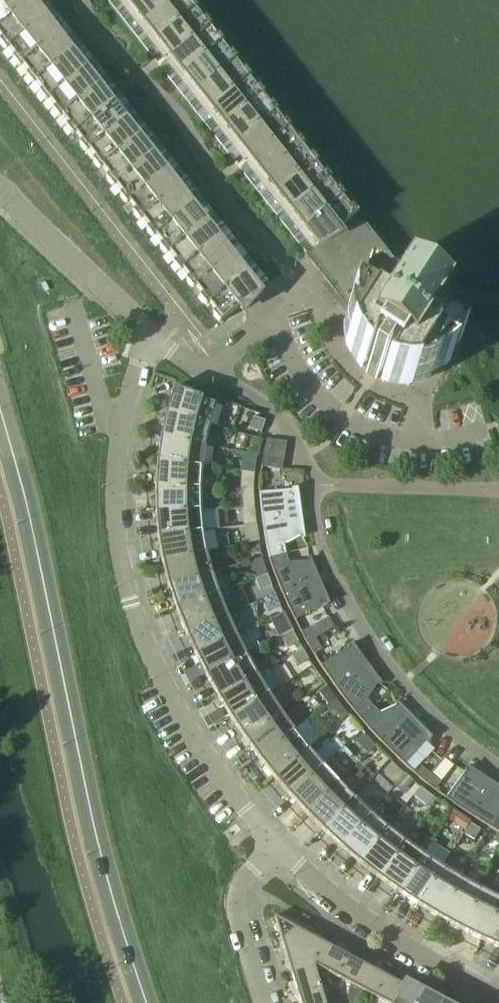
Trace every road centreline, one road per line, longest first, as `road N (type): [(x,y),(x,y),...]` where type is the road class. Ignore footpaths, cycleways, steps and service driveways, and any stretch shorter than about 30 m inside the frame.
road 1 (tertiary): [(145,1002),(85,800),(35,546),(0,419)]
road 2 (residential): [(272,843),(203,757),(151,665),(128,603),(115,464),(136,365),(153,339)]
road 3 (residential): [(498,998),(352,911),(272,843)]
road 4 (residential): [(481,430),(426,441),(378,436),(342,417),(304,381),(270,315)]
road 5 (residential): [(153,339),(0,189)]
road 6 (residential): [(263,1002),(234,907),(241,882),(272,843)]
road 7 (residential): [(153,339),(186,365),(205,366),(270,315)]

